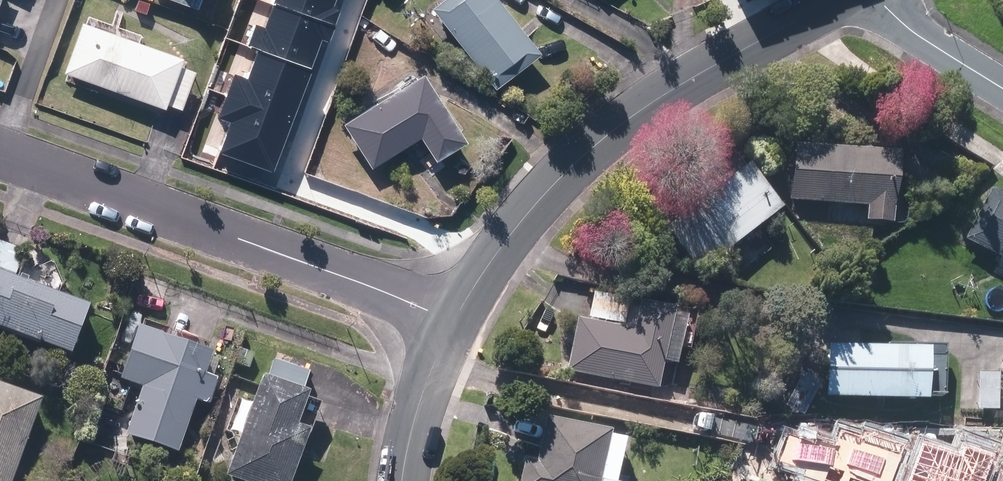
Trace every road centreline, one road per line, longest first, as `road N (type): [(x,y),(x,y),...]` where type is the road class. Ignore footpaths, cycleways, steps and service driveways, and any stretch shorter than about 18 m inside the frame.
road 1 (residential): [(450,320),(506,239),(573,165),(642,106),(831,0)]
road 2 (residential): [(450,320),(0,154)]
road 3 (residential): [(411,480),(450,320)]
road 4 (residential): [(881,0),(1002,85)]

